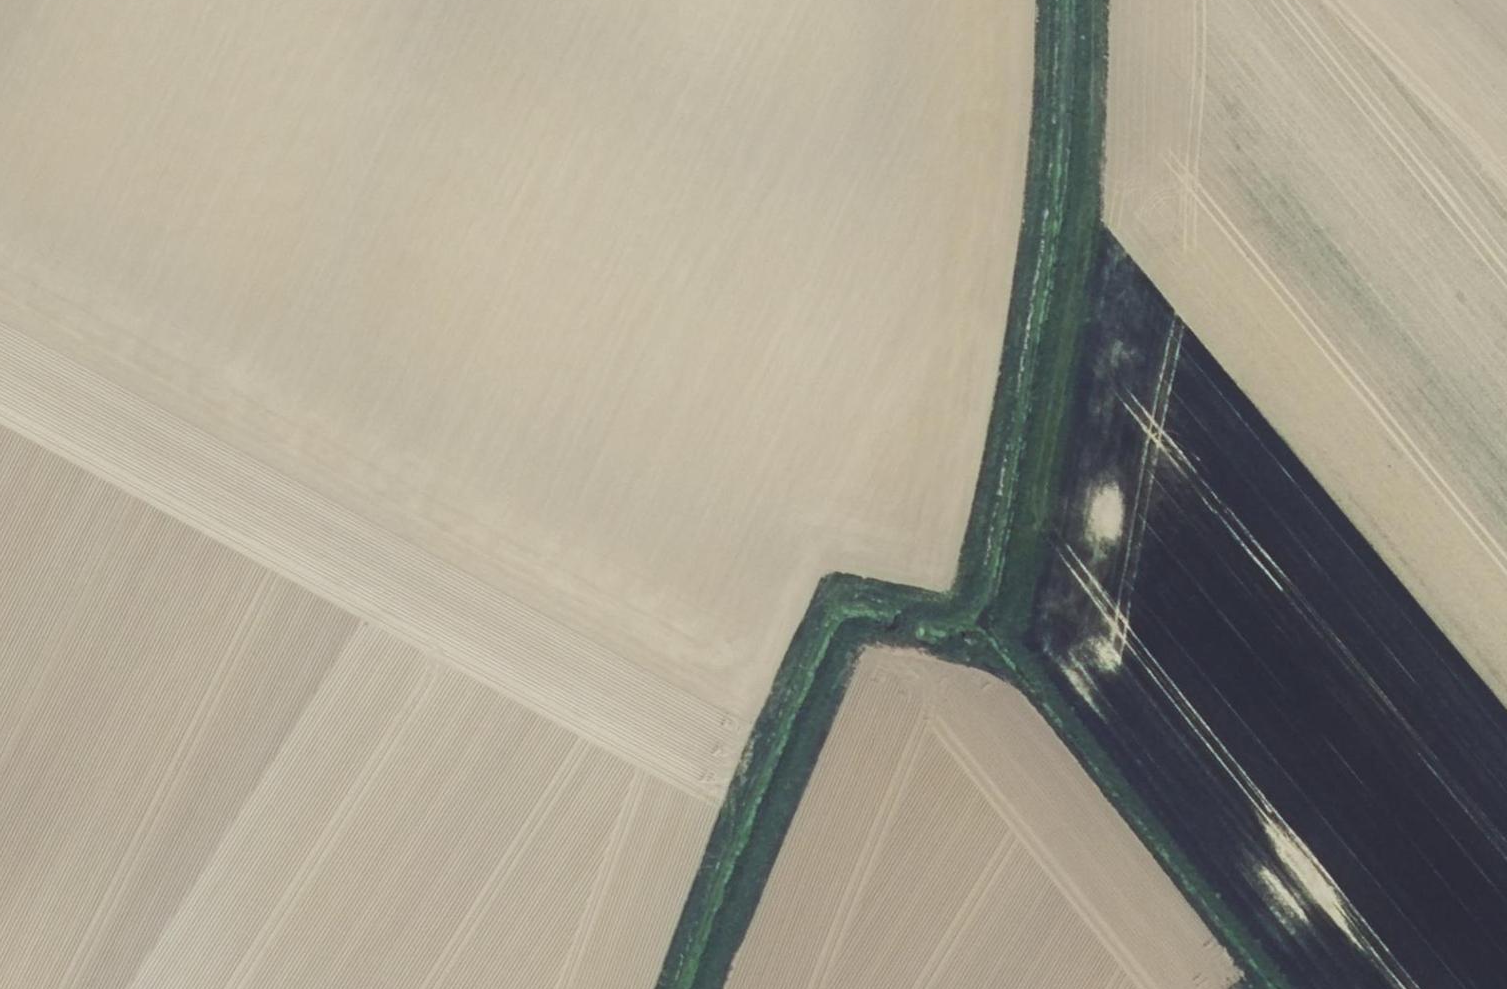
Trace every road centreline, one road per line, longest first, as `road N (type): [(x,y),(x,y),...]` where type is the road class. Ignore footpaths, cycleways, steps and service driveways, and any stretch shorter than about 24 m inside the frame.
road 1 (track): [(1251,988),(984,642)]

